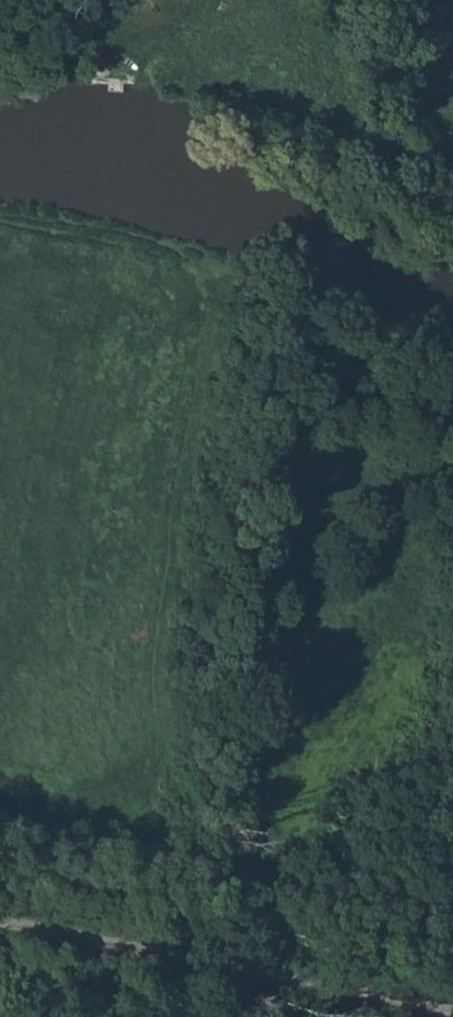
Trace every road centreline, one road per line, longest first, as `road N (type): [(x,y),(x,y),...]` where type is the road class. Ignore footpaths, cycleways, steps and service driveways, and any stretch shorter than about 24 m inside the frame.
road 1 (track): [(331,987),(0,923)]
road 2 (residential): [(452,1007),(331,987)]

